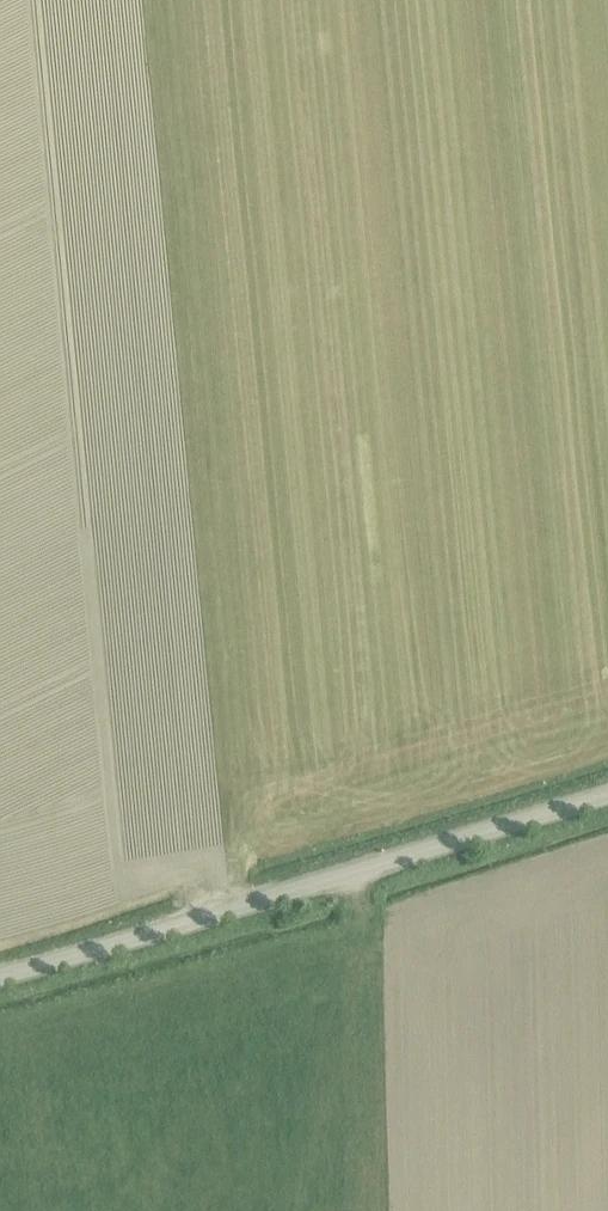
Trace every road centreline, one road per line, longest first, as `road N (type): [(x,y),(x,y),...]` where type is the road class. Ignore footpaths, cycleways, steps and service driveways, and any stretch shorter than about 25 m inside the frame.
road 1 (unclassified): [(0,980),(607,801)]

